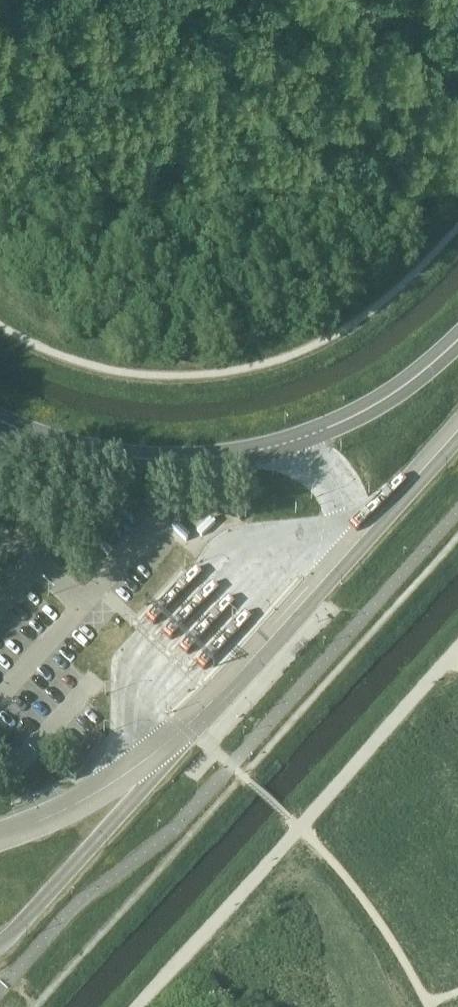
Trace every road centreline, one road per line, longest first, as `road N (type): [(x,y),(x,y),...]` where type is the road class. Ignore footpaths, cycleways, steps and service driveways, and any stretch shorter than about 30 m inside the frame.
road 1 (secondary): [(0,420),(117,455),(244,453),(347,419),(457,339)]
road 2 (track): [(457,647),(141,1006)]

